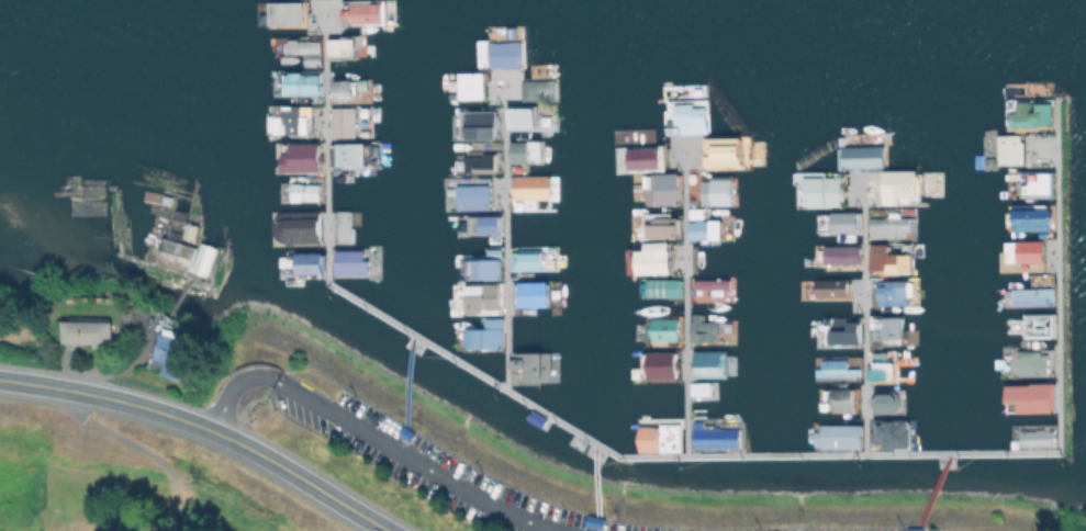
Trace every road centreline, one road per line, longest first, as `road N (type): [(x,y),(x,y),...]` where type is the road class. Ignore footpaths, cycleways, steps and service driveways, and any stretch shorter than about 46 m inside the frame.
road 1 (secondary): [(0,380),(117,400),(210,430),(389,530)]

